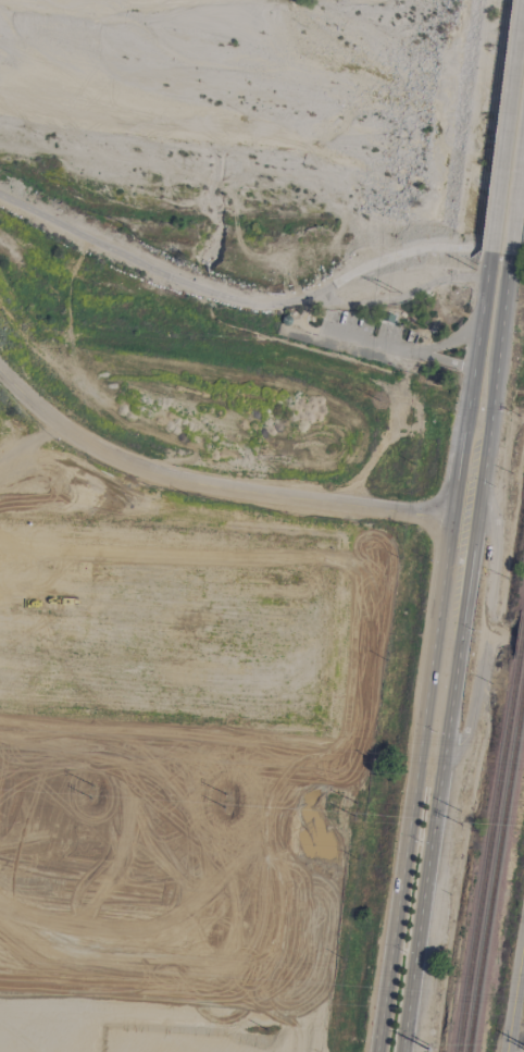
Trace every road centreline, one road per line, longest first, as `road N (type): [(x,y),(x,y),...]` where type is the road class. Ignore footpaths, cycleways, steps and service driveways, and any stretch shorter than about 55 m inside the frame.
road 1 (primary): [(452,516),(377,1051)]
road 2 (residential): [(452,516),(142,471),(66,431),(0,373)]
road 3 (primary): [(403,1051),(463,596)]
road 4 (primary): [(490,252),(452,516)]
road 5 (primary): [(474,518),(509,256)]
road 6 (primary): [(522,0),(490,252)]
road 7 (residential): [(487,629),(471,726),(445,753)]
road 8 (residential): [(474,518),(492,520),(495,530),(487,629)]
road 9 (primary): [(509,256),(523,132)]

